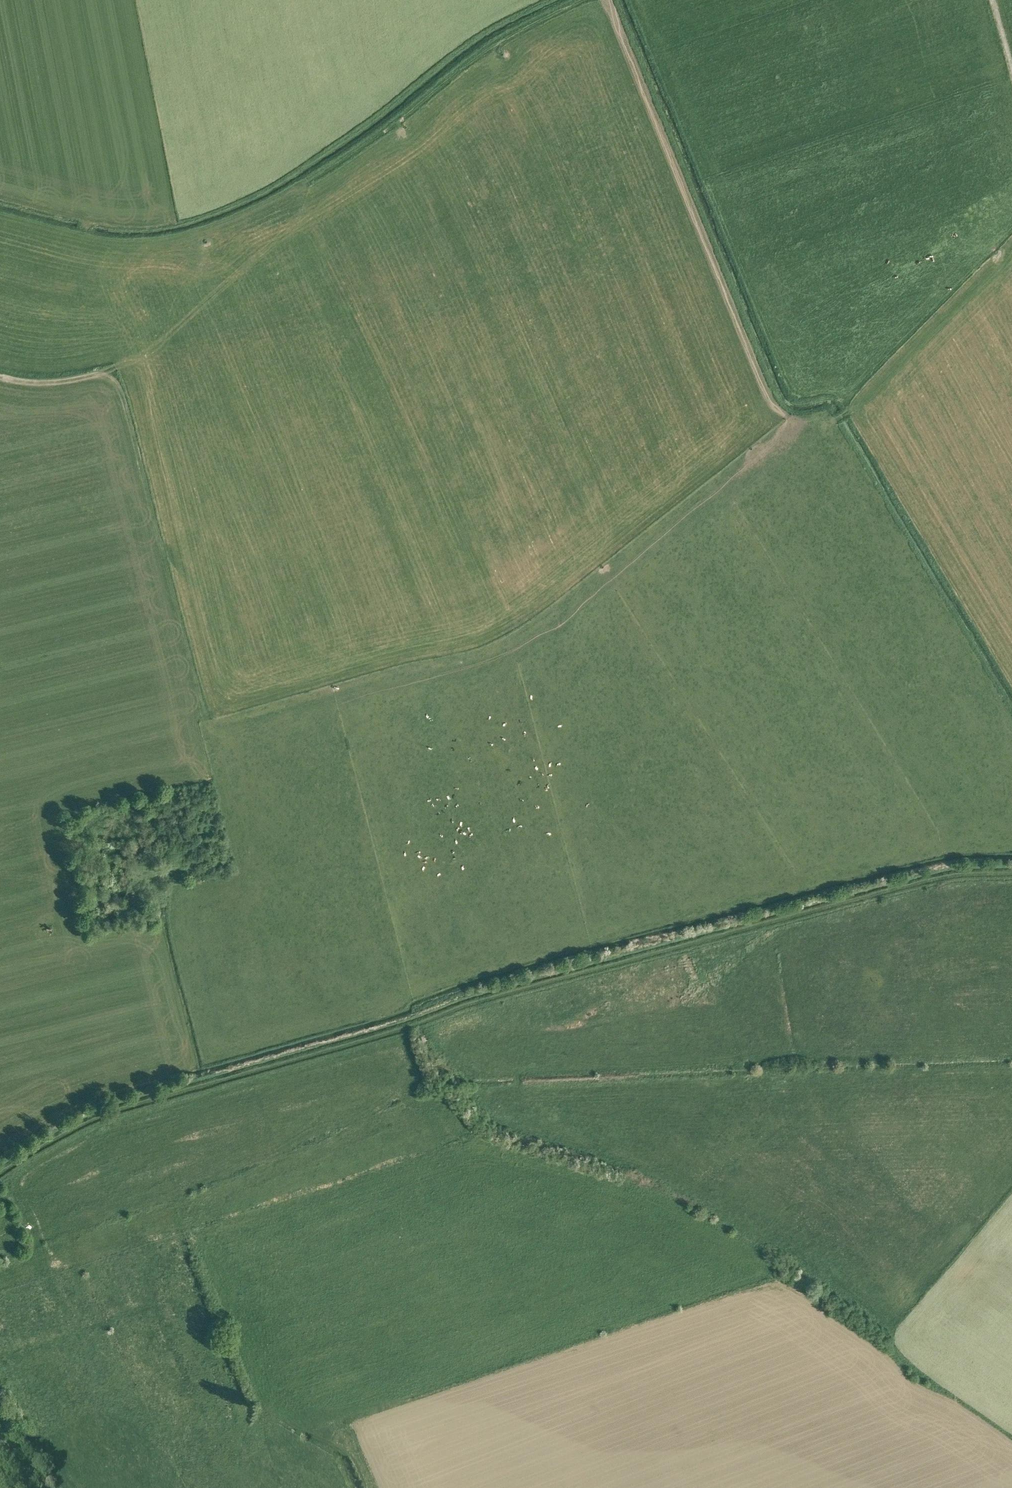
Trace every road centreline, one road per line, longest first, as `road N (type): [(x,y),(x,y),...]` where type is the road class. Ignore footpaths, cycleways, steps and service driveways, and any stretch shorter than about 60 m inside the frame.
road 1 (track): [(1011,875),(950,877),(151,1099),(78,1126),(0,1176)]
road 2 (track): [(207,727),(119,384),(0,377)]

